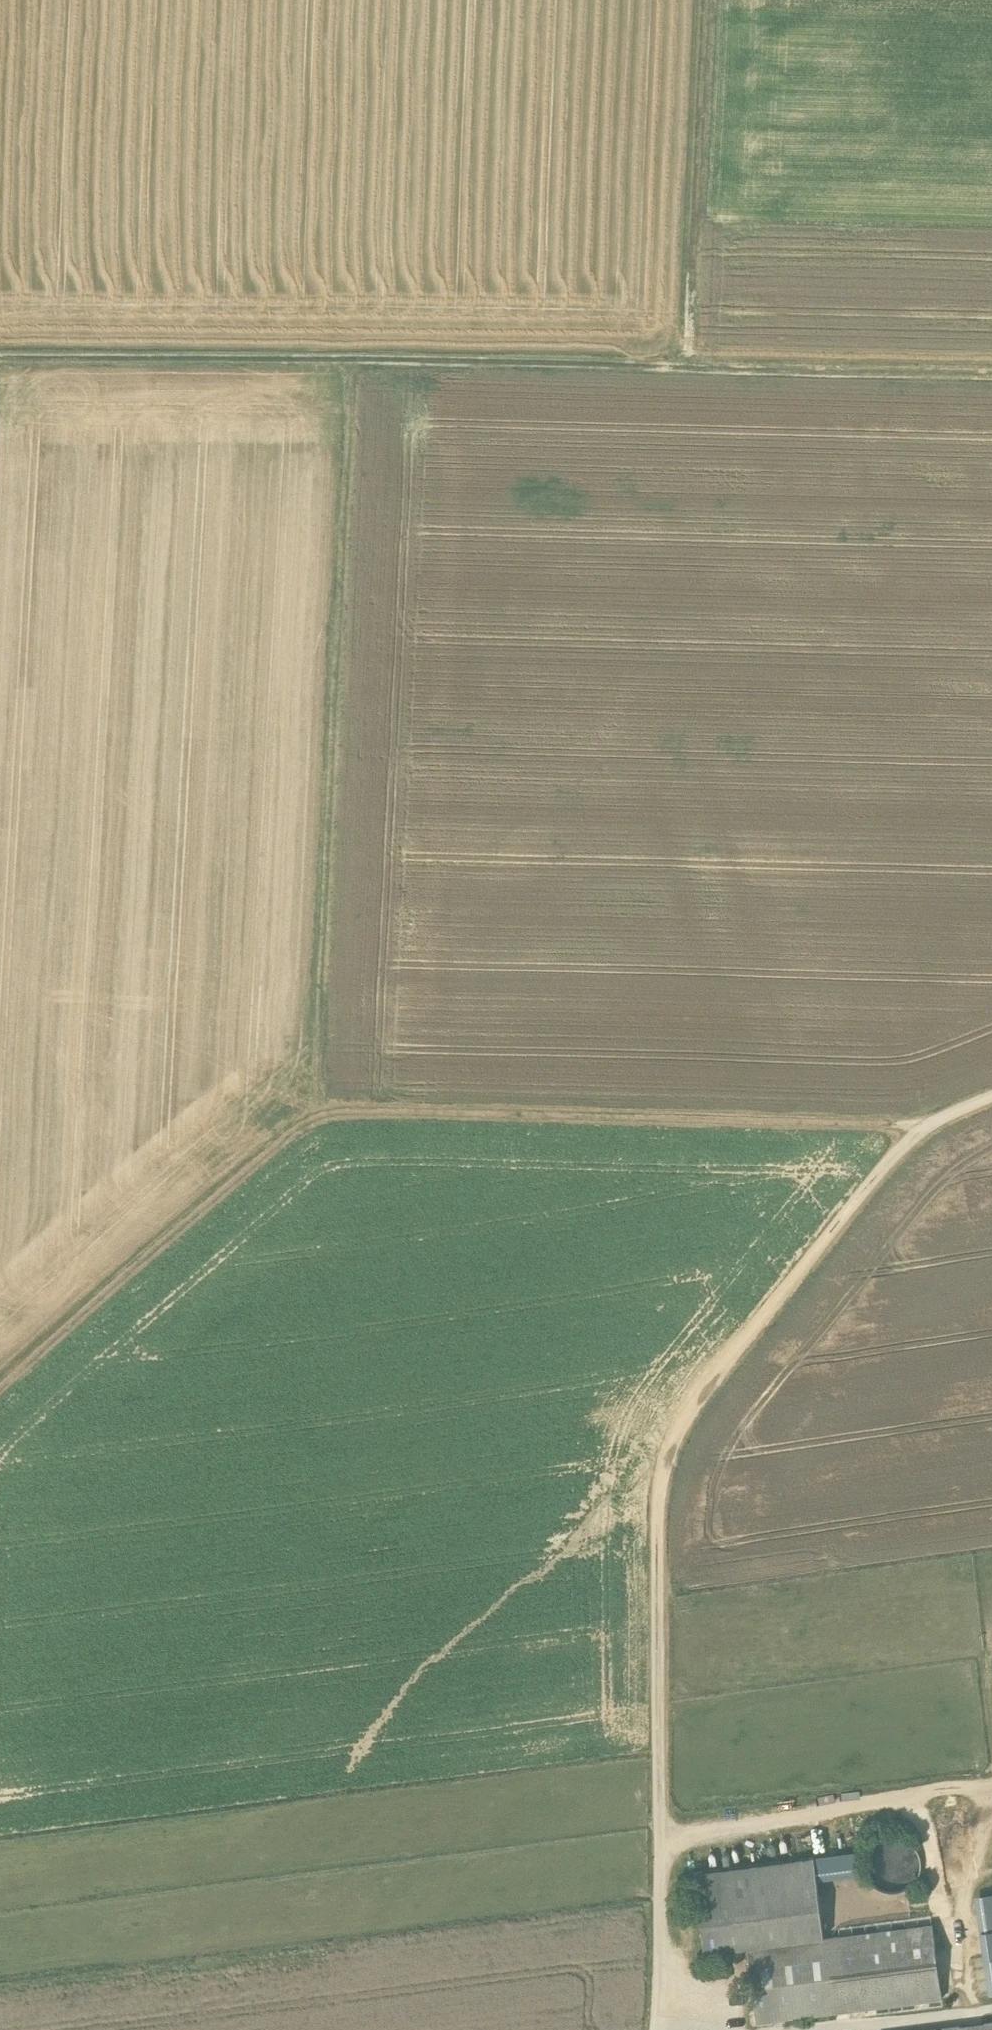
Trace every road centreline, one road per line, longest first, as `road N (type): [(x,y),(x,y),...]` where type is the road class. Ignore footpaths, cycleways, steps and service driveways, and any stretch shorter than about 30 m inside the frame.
road 1 (track): [(918,1126),(320,1119),(0,1387)]
road 2 (track): [(991,379),(0,367)]
road 3 (track): [(918,1126),(684,1414),(661,1467),(660,2029)]
road 4 (track): [(336,373),(320,1119)]
road 5 (track): [(681,378),(702,0)]
road 6 (track): [(991,1781),(660,1838)]

